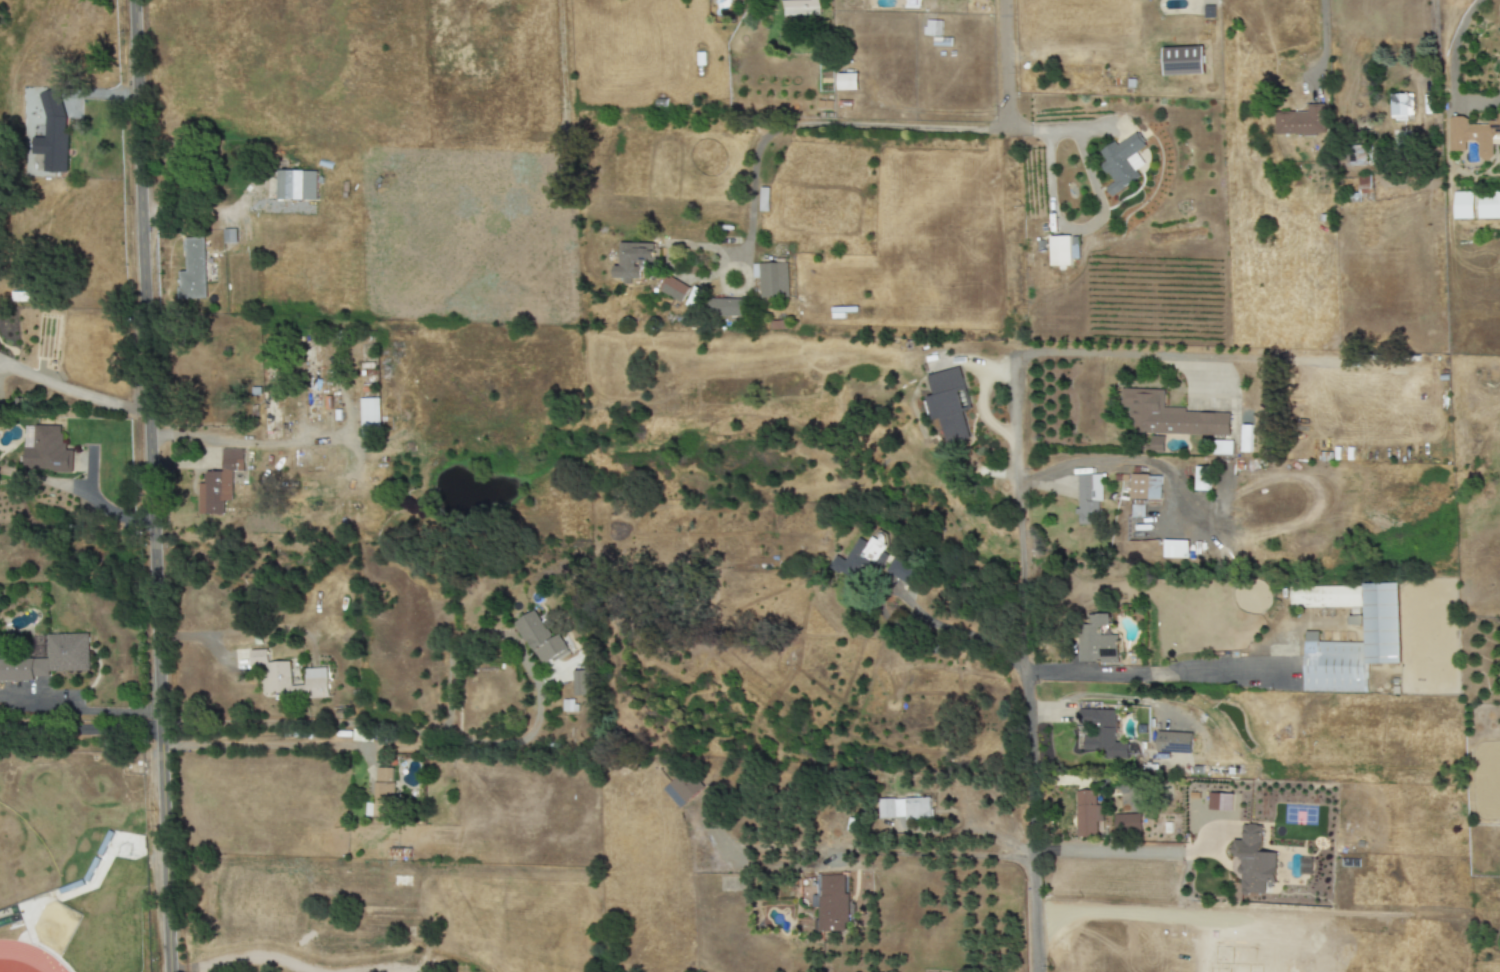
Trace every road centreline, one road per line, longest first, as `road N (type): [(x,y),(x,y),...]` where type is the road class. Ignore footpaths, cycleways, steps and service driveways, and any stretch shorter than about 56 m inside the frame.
road 1 (residential): [(165,971),(153,419),(131,0)]
road 2 (residential): [(1035,971),(1016,355)]
road 3 (residential): [(905,829),(967,825),(1028,850),(1201,850)]
road 4 (residential): [(1028,674),(1271,670)]
road 5 (residential): [(1008,128),(803,124)]
road 6 (residential): [(153,442),(338,436)]
road 7 (residential): [(1021,482),(1069,462),(1113,456),(1145,461),(1190,493)]
road 8 (residential): [(1028,850),(1017,857),(869,852),(851,863)]
road 9 (residential): [(1016,355),(1189,358)]
road 10 (residential): [(153,419),(0,360)]
road 11 (residential): [(157,713),(1,701)]
road 12 (residential): [(1477,0),(1451,46),(1453,101),(1499,97)]
road 13 (residential): [(157,638),(272,629),(305,635)]
road 14 (residential): [(1008,128),(1003,0)]

